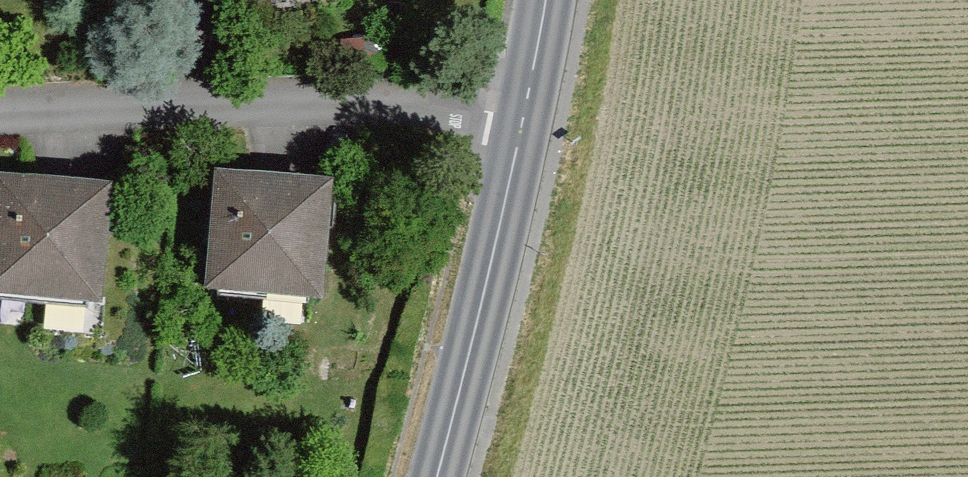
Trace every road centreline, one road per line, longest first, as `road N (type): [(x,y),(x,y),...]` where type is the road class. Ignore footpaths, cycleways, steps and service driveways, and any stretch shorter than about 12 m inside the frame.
road 1 (residential): [(0,123),(355,98),(460,106),(522,121)]
road 2 (tertiary): [(522,121),(436,476)]
road 3 (tertiary): [(544,0),(522,121)]

